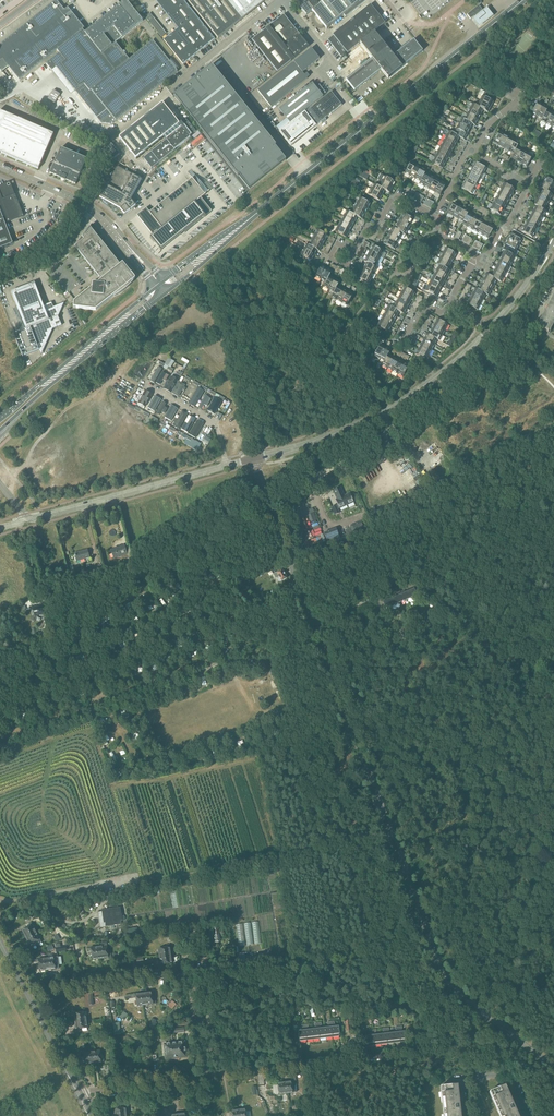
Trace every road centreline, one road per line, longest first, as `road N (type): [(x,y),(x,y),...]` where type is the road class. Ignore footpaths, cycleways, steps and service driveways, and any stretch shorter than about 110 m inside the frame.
road 1 (unclassified): [(553,1067),(432,968),(254,458)]
road 2 (track): [(0,748),(311,616)]
road 3 (secondary): [(523,0),(265,206)]
road 4 (unclassified): [(254,458),(382,411),(441,374),(488,329)]
road 5 (residential): [(208,1076),(190,988),(179,975),(36,995)]
road 6 (unclassified): [(281,0),(109,135)]
road 7 (secondary): [(0,432),(164,294)]
road 8 (secondary): [(157,286),(0,417)]
road 9 (unclassified): [(30,518),(227,465)]
road 10 (secondary): [(79,1094),(0,941)]
road 11 (residential): [(300,1065),(445,1048)]
road 12 (track): [(139,877),(280,855)]
road 13 (unclassified): [(120,239),(81,201),(0,166)]
road 14 (residential): [(79,1094),(208,1076)]
road 15 (secondary): [(168,291),(265,206)]
road 16 (secondary): [(265,206),(162,282)]
road 17 (residential): [(227,465),(215,425),(143,383)]

